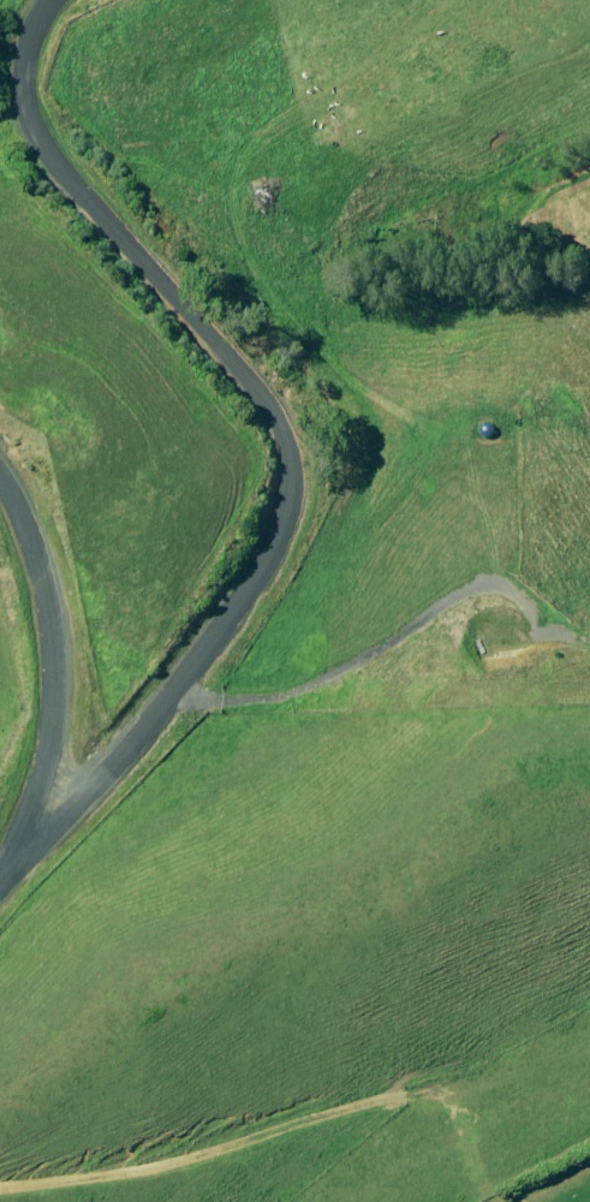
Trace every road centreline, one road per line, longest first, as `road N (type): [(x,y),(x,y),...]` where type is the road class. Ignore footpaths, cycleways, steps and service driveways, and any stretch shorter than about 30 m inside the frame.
road 1 (unclassified): [(35,819),(86,782),(267,579),(302,491),(293,432),(248,367),(34,125),(28,70),(66,0)]
road 2 (unclassified): [(35,819),(50,702),(43,587),(0,489)]

